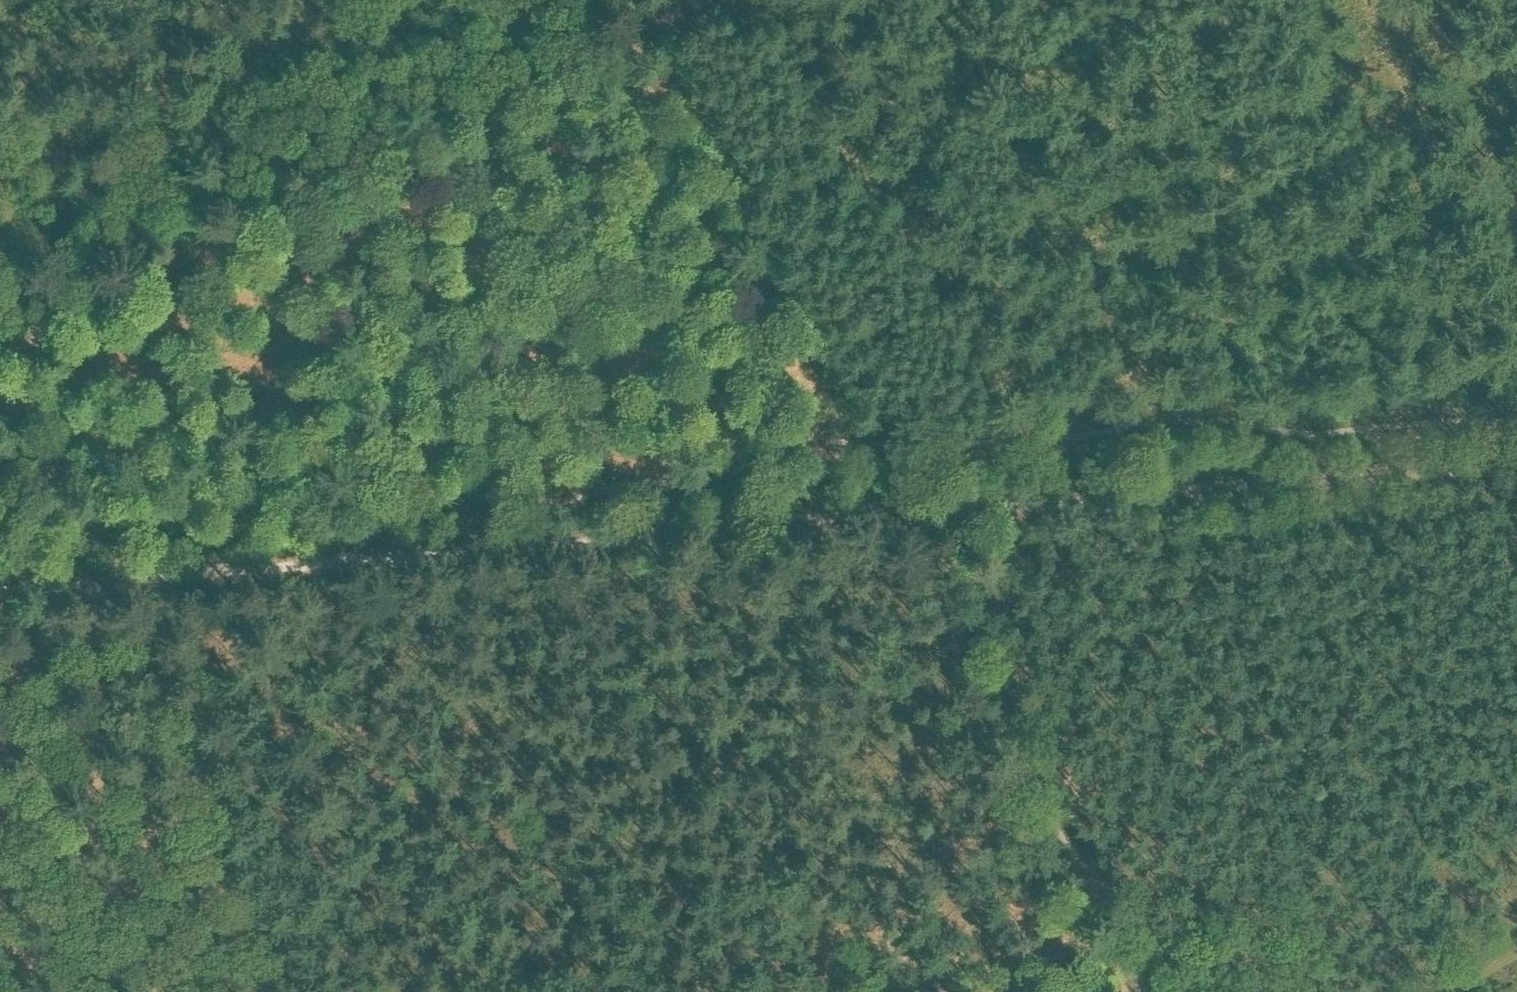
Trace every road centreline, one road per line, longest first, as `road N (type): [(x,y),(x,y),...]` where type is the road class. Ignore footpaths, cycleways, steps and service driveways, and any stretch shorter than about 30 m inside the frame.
road 1 (track): [(0,587),(1516,464)]
road 2 (track): [(712,0),(643,35),(1138,991)]
road 3 (track): [(0,360),(643,35),(622,0)]

